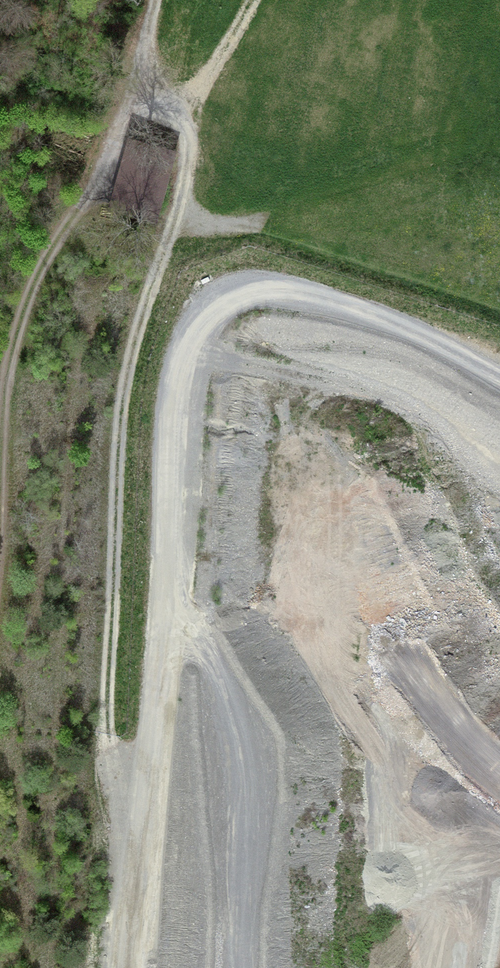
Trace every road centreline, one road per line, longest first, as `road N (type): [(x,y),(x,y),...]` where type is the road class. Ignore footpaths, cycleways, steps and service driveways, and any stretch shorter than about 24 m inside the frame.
road 1 (track): [(97,967),(129,362),(158,272)]
road 2 (track): [(0,423),(3,368),(47,257),(125,123),(160,0)]

